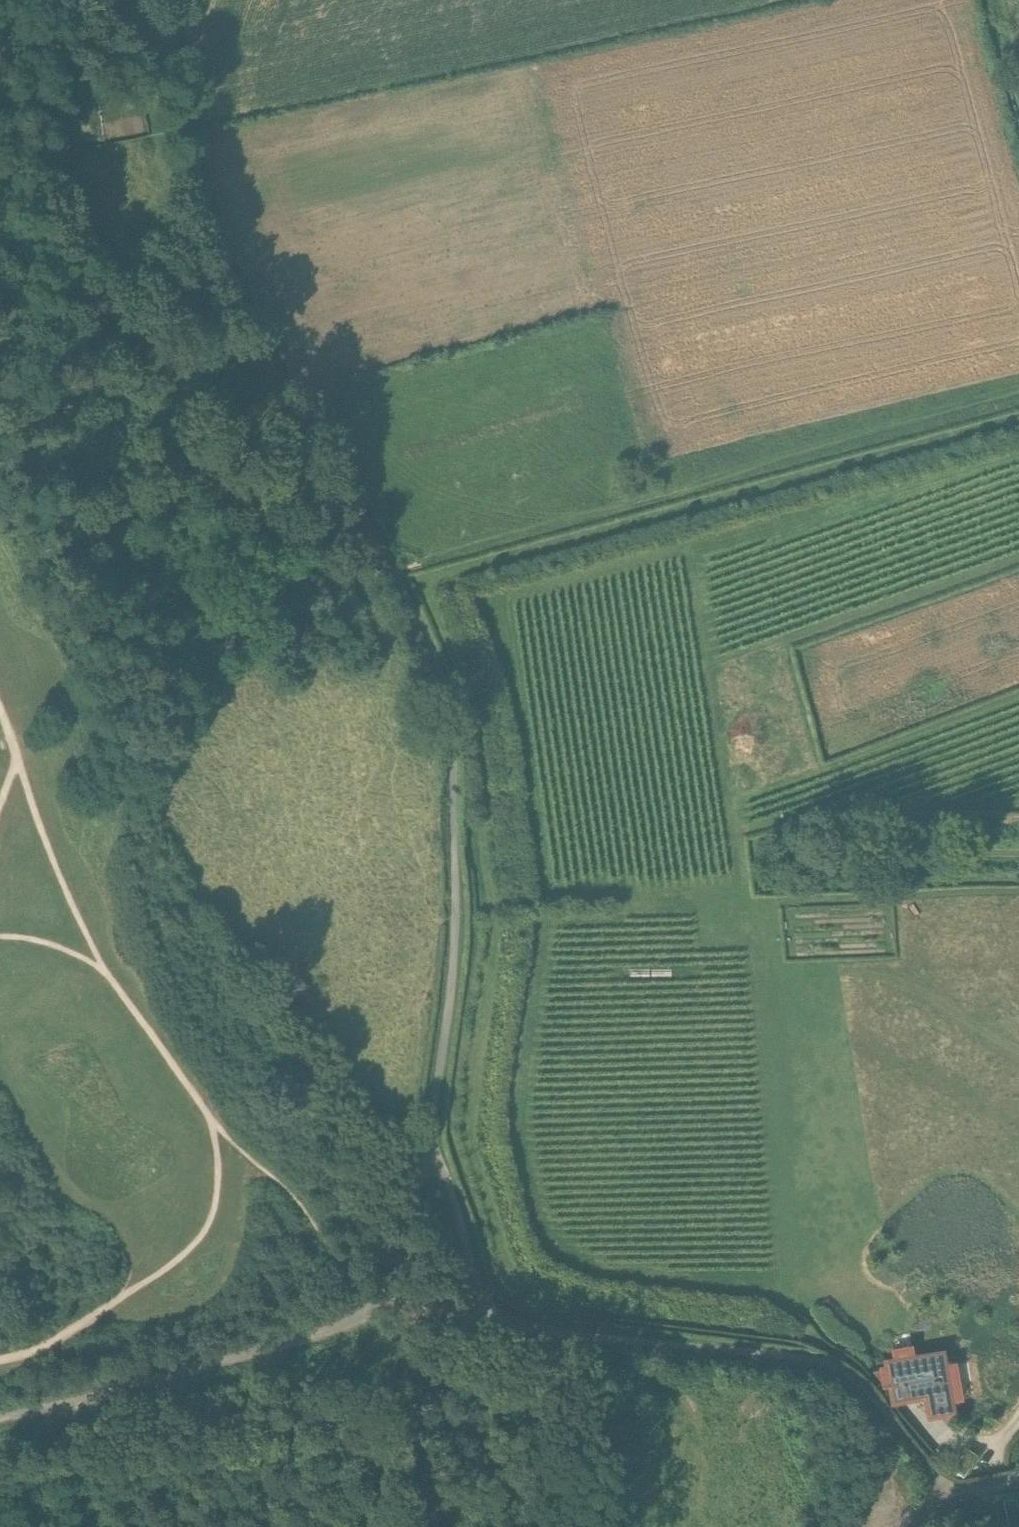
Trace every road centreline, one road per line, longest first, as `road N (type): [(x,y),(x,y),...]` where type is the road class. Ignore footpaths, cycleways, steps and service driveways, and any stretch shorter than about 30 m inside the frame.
road 1 (unclassified): [(430,1144),(454,962),(450,708),(380,547),(233,281),(175,76),(174,44),(192,0)]
road 2 (track): [(0,795),(333,783),(536,842),(796,845)]
road 3 (unclassified): [(942,1487),(848,1379),(750,1354),(537,1331),(492,1314),(478,1296),(452,1193),(430,1144)]
road 4 (unclassified): [(0,1417),(316,1336),(372,1312),(393,1289),(430,1144)]
road 5 (track): [(1018,849),(796,845)]
road 6 (track): [(68,1403),(83,1526)]

